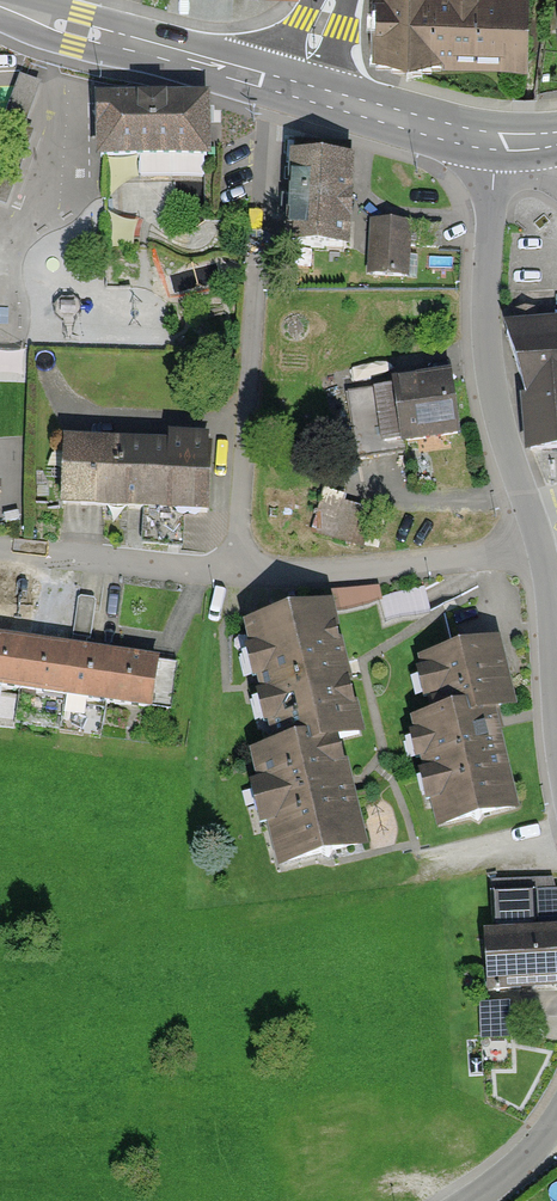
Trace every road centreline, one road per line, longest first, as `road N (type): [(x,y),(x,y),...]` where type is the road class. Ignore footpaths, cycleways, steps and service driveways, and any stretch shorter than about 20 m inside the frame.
road 1 (residential): [(293,90),(268,149),(236,573)]
road 2 (residential): [(497,142),(486,295),(490,375),(541,551)]
road 3 (residential): [(541,551),(354,571),(236,573)]
road 4 (secondary): [(0,7),(293,90)]
road 5 (residential): [(236,573),(0,546)]
road 6 (secondary): [(497,142),(293,90)]
road 7 (residential): [(556,1119),(512,1170),(466,1200)]

